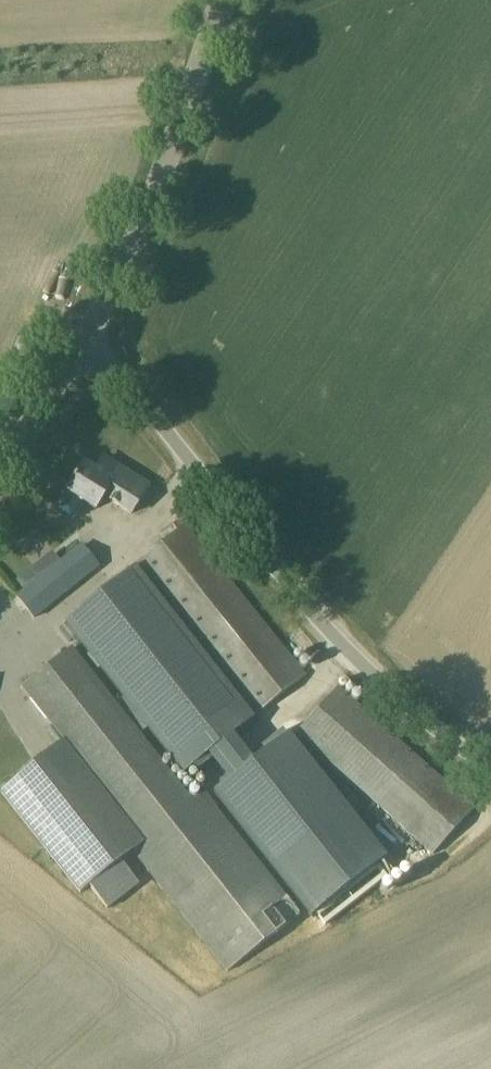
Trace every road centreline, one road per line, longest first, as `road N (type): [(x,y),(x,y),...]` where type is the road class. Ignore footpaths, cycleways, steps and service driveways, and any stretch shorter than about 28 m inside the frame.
road 1 (unclassified): [(490,764),(353,656),(76,324)]
road 2 (tertiary): [(76,324),(106,271),(209,0)]
road 3 (tertiary): [(0,443),(76,324)]

